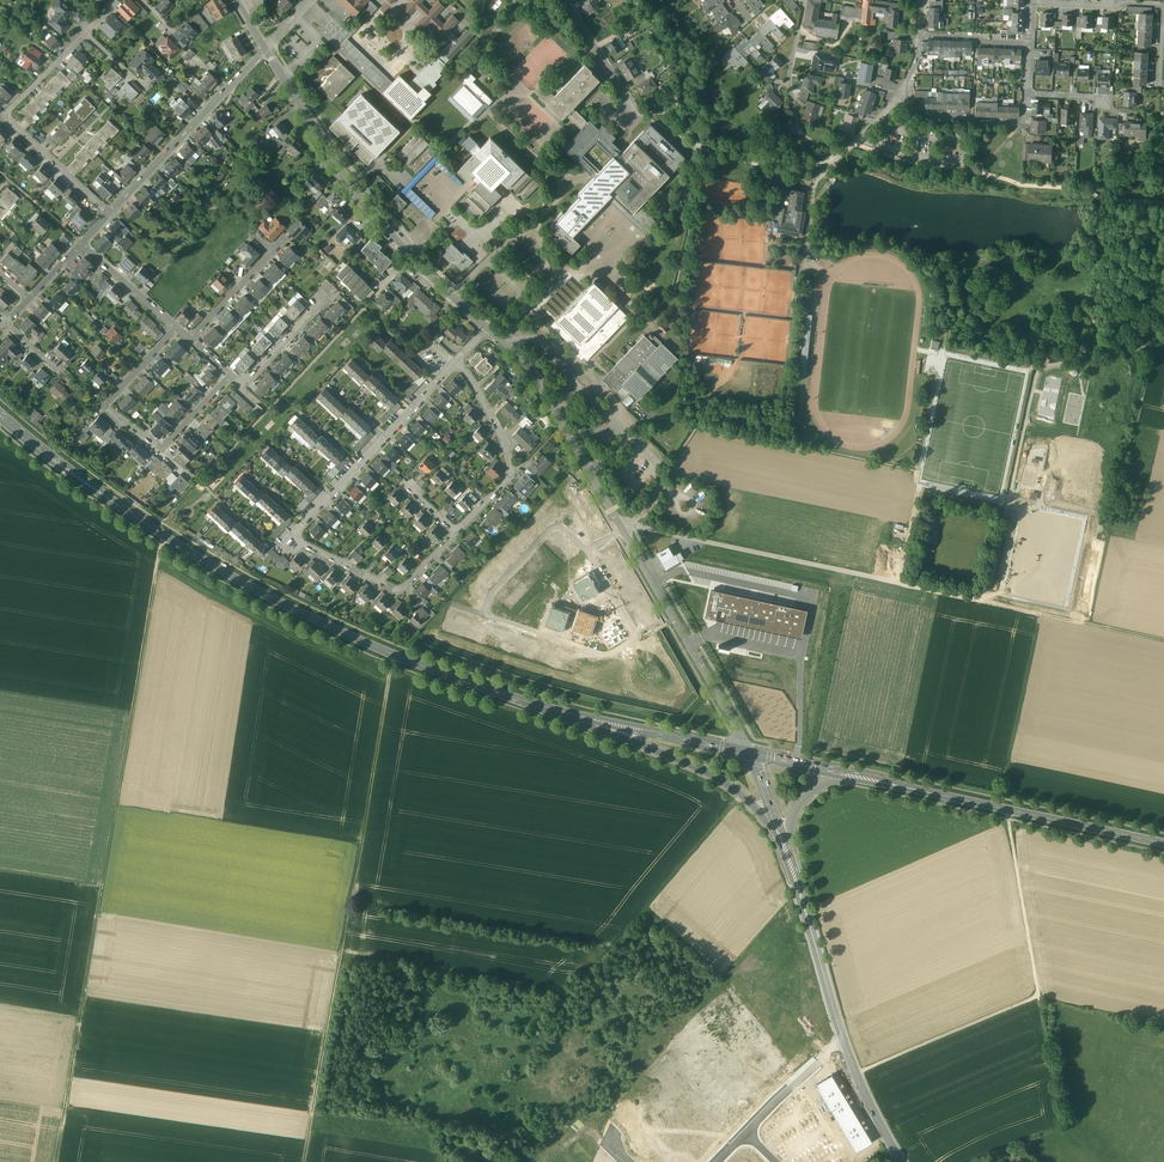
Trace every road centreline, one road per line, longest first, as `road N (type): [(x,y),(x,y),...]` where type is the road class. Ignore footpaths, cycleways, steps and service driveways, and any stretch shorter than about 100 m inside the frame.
road 1 (track): [(166,537),(55,1161)]
road 2 (secondary): [(0,415),(91,487),(245,584),(372,646),(500,694)]
road 3 (track): [(393,655),(304,1161)]
road 4 (secondary): [(793,865),(848,1051),(901,1161)]
road 5 (residential): [(107,214),(5,115),(85,33)]
road 6 (secondary): [(750,751),(500,694)]
road 7 (tertiary): [(265,49),(413,256)]
road 8 (tertiary): [(487,328),(528,369),(623,532)]
road 9 (secondary): [(937,793),(1163,843)]
road 10 (secondary): [(572,719),(710,774),(777,822)]
road 11 (residential): [(265,49),(107,214)]
road 12 (residential): [(455,360),(299,526)]
road 13 (residential): [(518,626),(607,655),(632,640),(587,551)]
road 14 (residential): [(455,533),(513,471),(477,388),(455,360)]
road 15 (residential): [(299,526),(299,542),(399,593),(455,533)]
road 16 (track): [(857,1074),(1038,995)]
road 17 (track): [(1044,616),(998,807)]
road 18 (tertiary): [(623,532),(721,701)]
road 19 (track): [(613,948),(742,803)]
road 20 (secondary): [(937,793),(750,751)]
road 21 (secondary): [(572,719),(756,760)]
road 22 (track): [(1008,809),(1038,995)]
road 23 (track): [(1163,641),(980,600)]
road 24 (residential): [(176,329),(101,409),(161,452)]
road 25 (residential): [(898,92),(924,115),(1021,124),(1026,93)]
road 26 (residential): [(587,551),(552,529),(493,592),(484,615)]
road 27 (residential): [(562,0),(628,110),(619,119)]
road 28 (residential): [(80,242),(176,329)]

